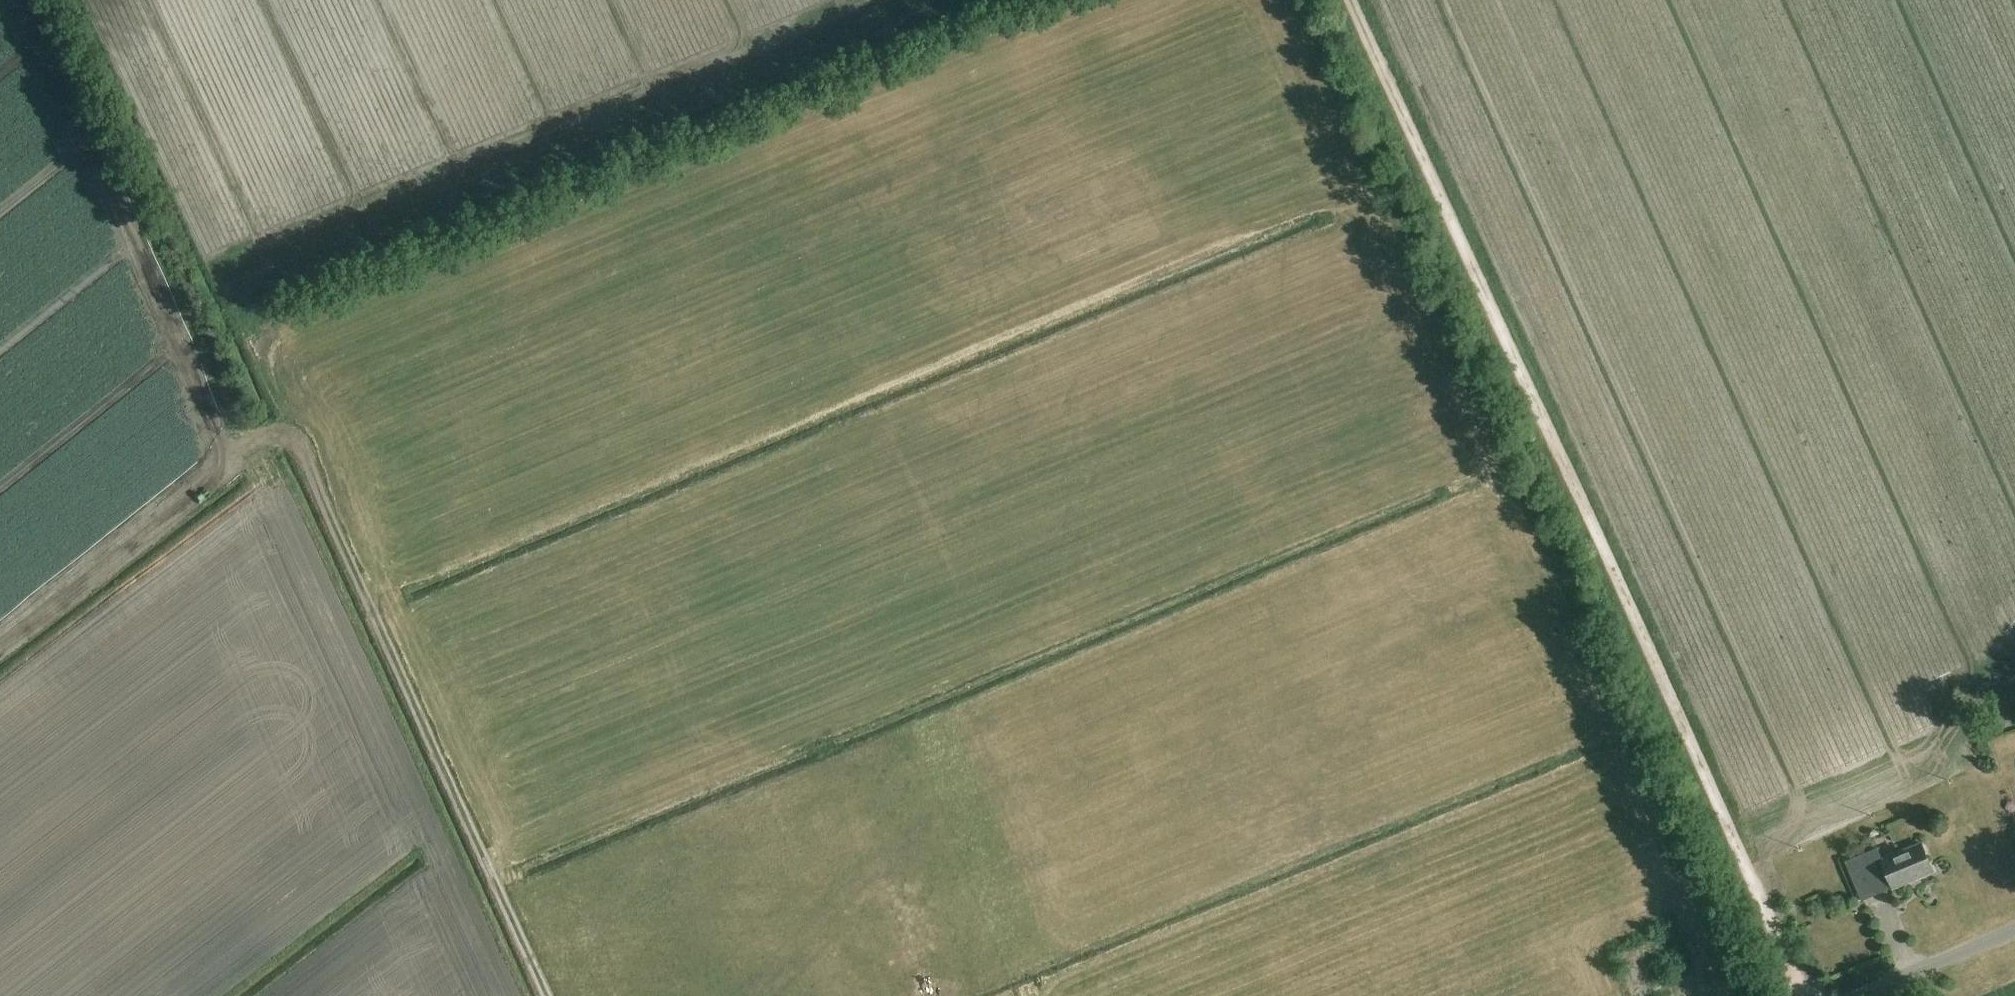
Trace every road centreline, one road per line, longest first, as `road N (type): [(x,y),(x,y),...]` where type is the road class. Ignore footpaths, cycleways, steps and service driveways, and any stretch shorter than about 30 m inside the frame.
road 1 (track): [(1809,995),(1347,0)]
road 2 (unclassified): [(2014,930),(1855,995)]

